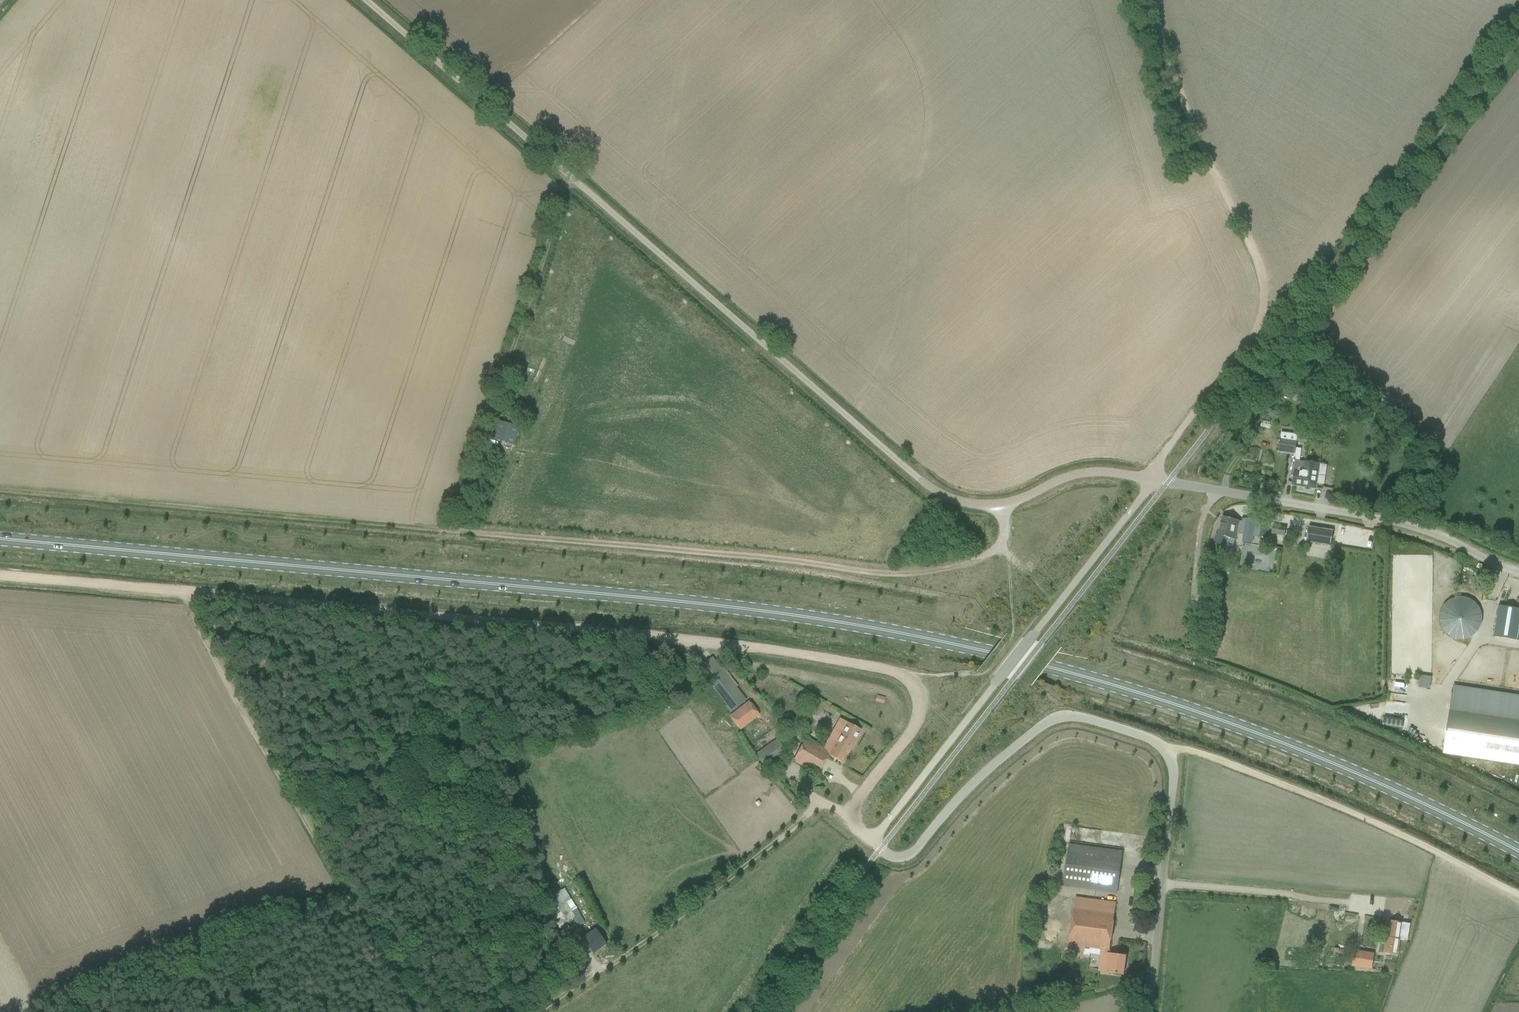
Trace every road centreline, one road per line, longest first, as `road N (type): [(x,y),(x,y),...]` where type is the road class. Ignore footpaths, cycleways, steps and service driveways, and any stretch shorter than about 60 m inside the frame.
road 1 (secondary): [(1518,852),(1216,718),(931,639),(637,597),(0,538)]
road 2 (track): [(853,817),(860,791),(911,724),(909,690),(888,673),(611,632),(0,576)]
road 3 (track): [(0,490),(905,574),(989,553),(1005,527),(1003,505)]
road 4 (unclassified): [(1215,490),(1095,471),(1003,505),(952,501),(366,0)]
road 5 (unclassified): [(1149,1011),(1173,786),(1168,754),(1157,742),(1078,717),(1051,719),(962,795),(908,856),(888,856),(870,840)]
road 6 (track): [(536,1011),(655,933),(817,805),(853,817)]
road 7 (track): [(1518,896),(1338,807),(1194,753),(1168,754)]
road 8 (track): [(451,532),(568,175)]
road 9 (track): [(1262,308),(1260,272),(1182,93),(1151,0)]
road 10 (unclassified): [(1215,490),(1396,522),(1518,572)]
road 11 (track): [(1163,883),(1400,908)]
road 12 (track): [(1156,478),(1160,458),(1262,308)]

